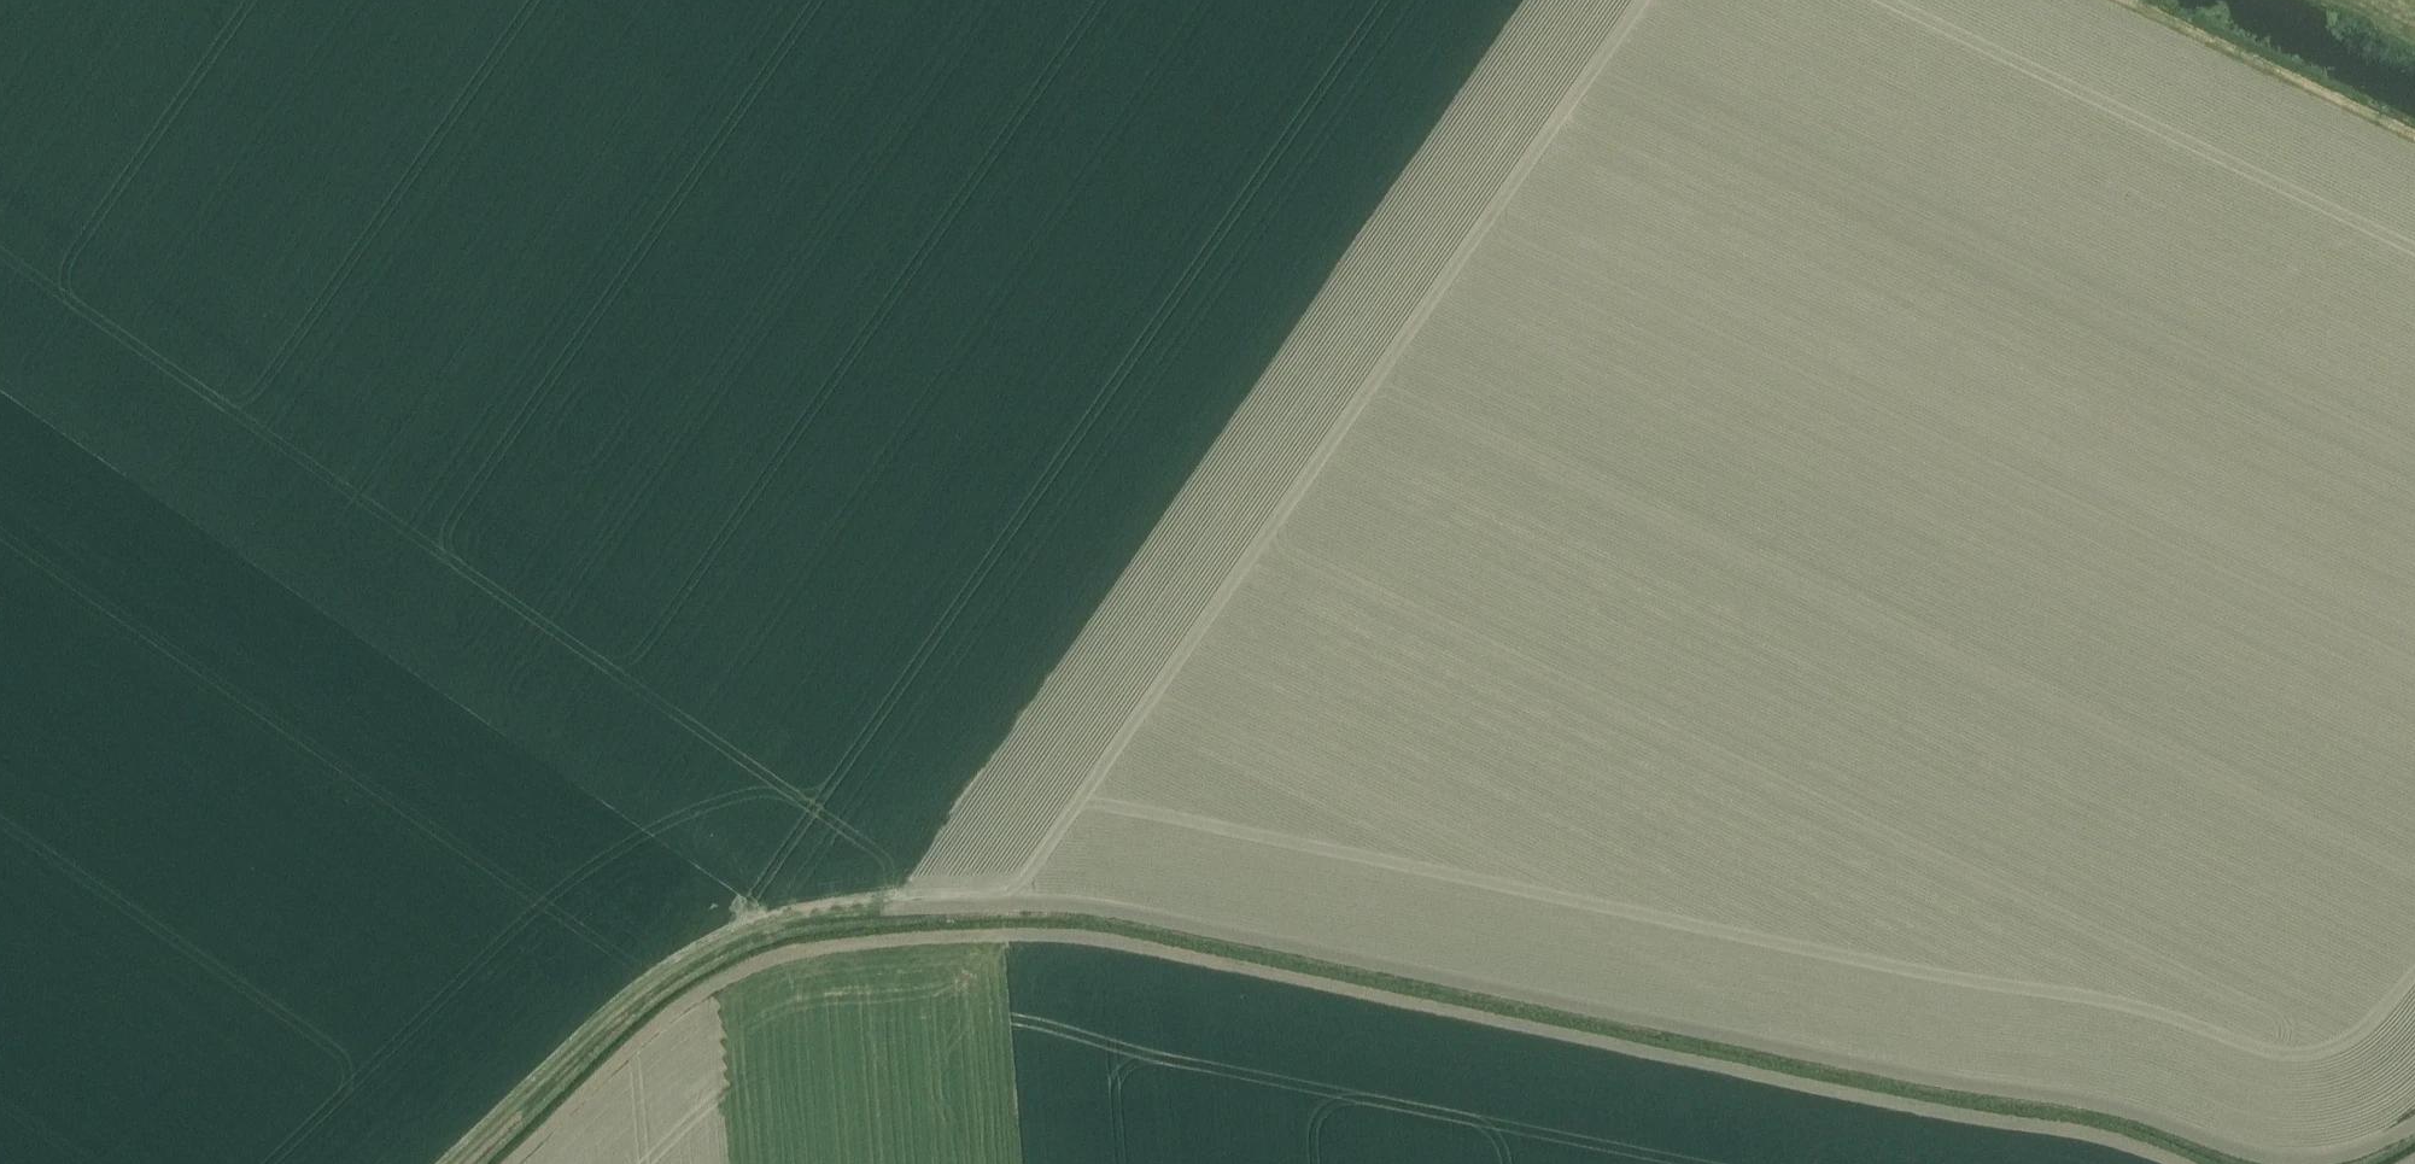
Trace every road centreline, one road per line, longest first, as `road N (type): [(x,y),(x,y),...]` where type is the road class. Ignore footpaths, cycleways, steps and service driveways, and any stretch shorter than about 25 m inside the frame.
road 1 (track): [(453,1163),(632,996),(686,957),(802,907),(880,900)]

